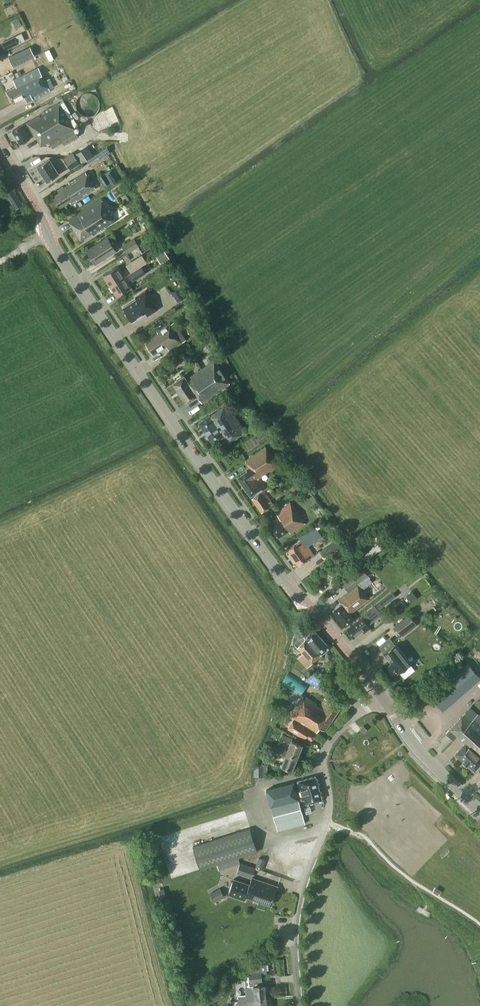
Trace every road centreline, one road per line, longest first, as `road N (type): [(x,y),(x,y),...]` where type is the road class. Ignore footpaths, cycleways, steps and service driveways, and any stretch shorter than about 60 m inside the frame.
road 1 (secondary): [(382,697),(213,484),(55,249),(0,144)]
road 2 (residential): [(300,1005),(297,917),(329,807),(322,755),(338,730),(382,697)]
road 3 (secondary): [(479,809),(420,752),(382,697)]

